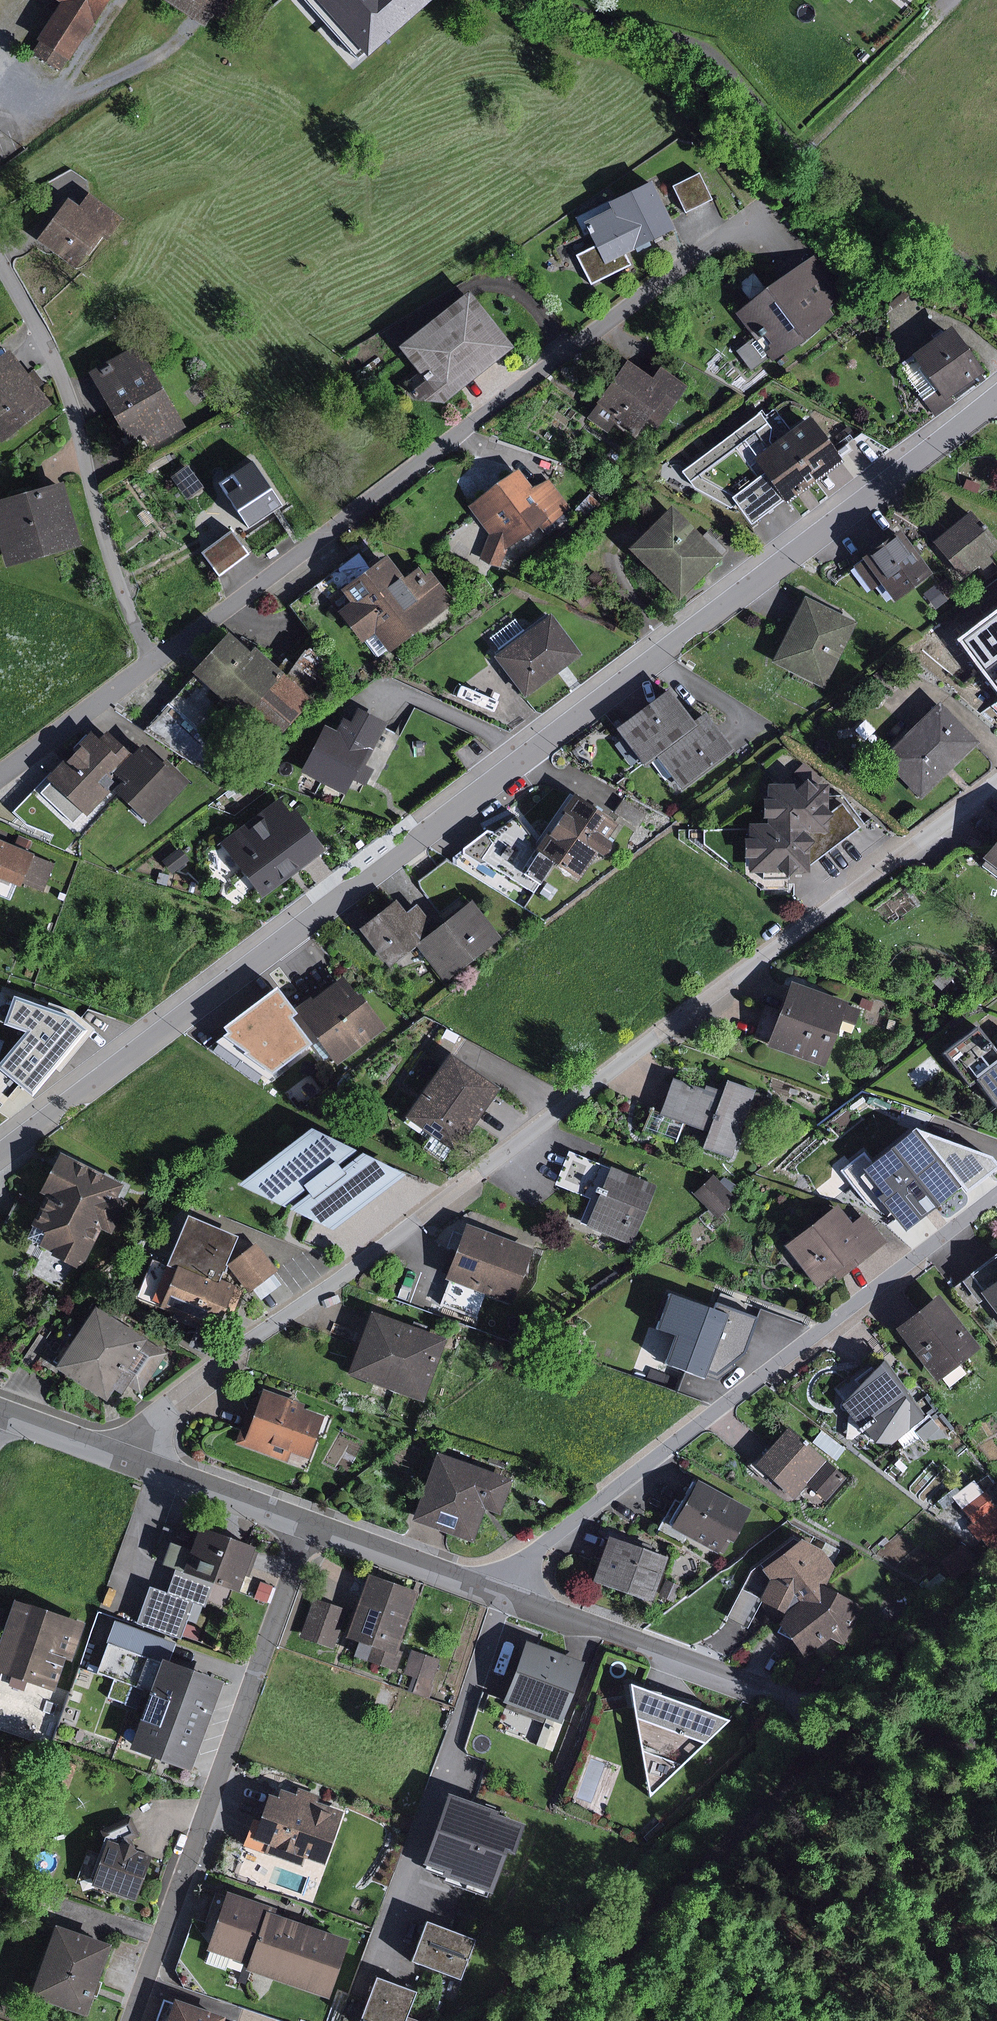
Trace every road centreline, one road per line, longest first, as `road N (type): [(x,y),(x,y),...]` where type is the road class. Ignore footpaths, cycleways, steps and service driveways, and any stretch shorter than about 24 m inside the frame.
road 1 (residential): [(0,1157),(996,397)]
road 2 (residential): [(133,1460),(147,1426),(244,1346),(996,781)]
road 3 (residential): [(154,665),(631,305),(734,230),(779,208)]
road 4 (residential): [(503,1596),(532,1551),(996,1195)]
road 5 (residential): [(309,1525),(134,2020)]
road 6 (residential): [(0,248),(79,404),(154,665)]
road 7 (track): [(880,1724),(765,1801),(677,1886),(606,2020)]
road 8 (residential): [(503,1596),(382,1964)]
road 9 (track): [(753,1688),(880,1724),(996,1795)]
road 10 (residential): [(503,1596),(600,1626),(753,1688)]
road 11 (residential): [(309,1525),(503,1596)]
road 12 (residential): [(0,775),(154,665)]
road 13 (residential): [(133,1460),(309,1525)]
road 14 (residential): [(0,1411),(133,1460)]

